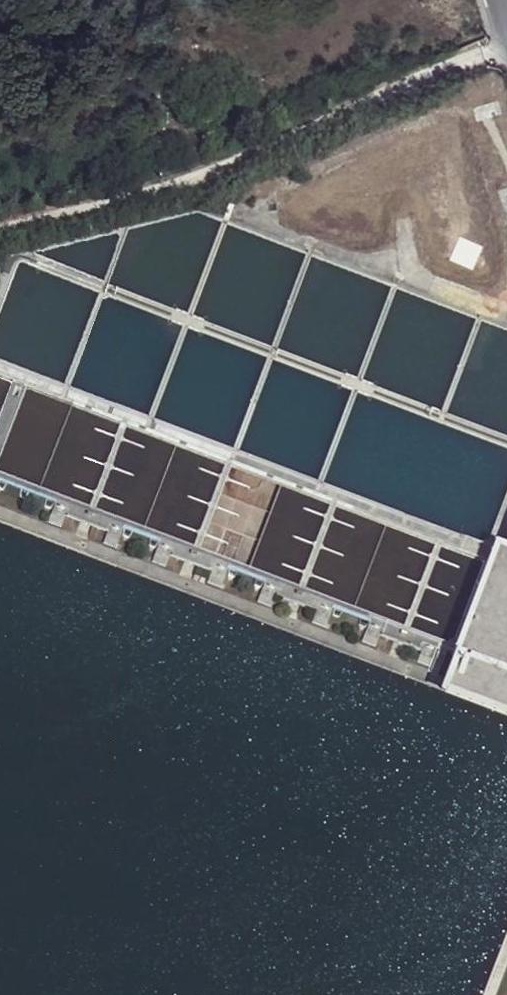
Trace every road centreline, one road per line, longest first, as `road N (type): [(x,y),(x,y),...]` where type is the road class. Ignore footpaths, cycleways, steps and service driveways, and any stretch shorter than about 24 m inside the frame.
road 1 (track): [(506,47),(187,181),(0,229)]

